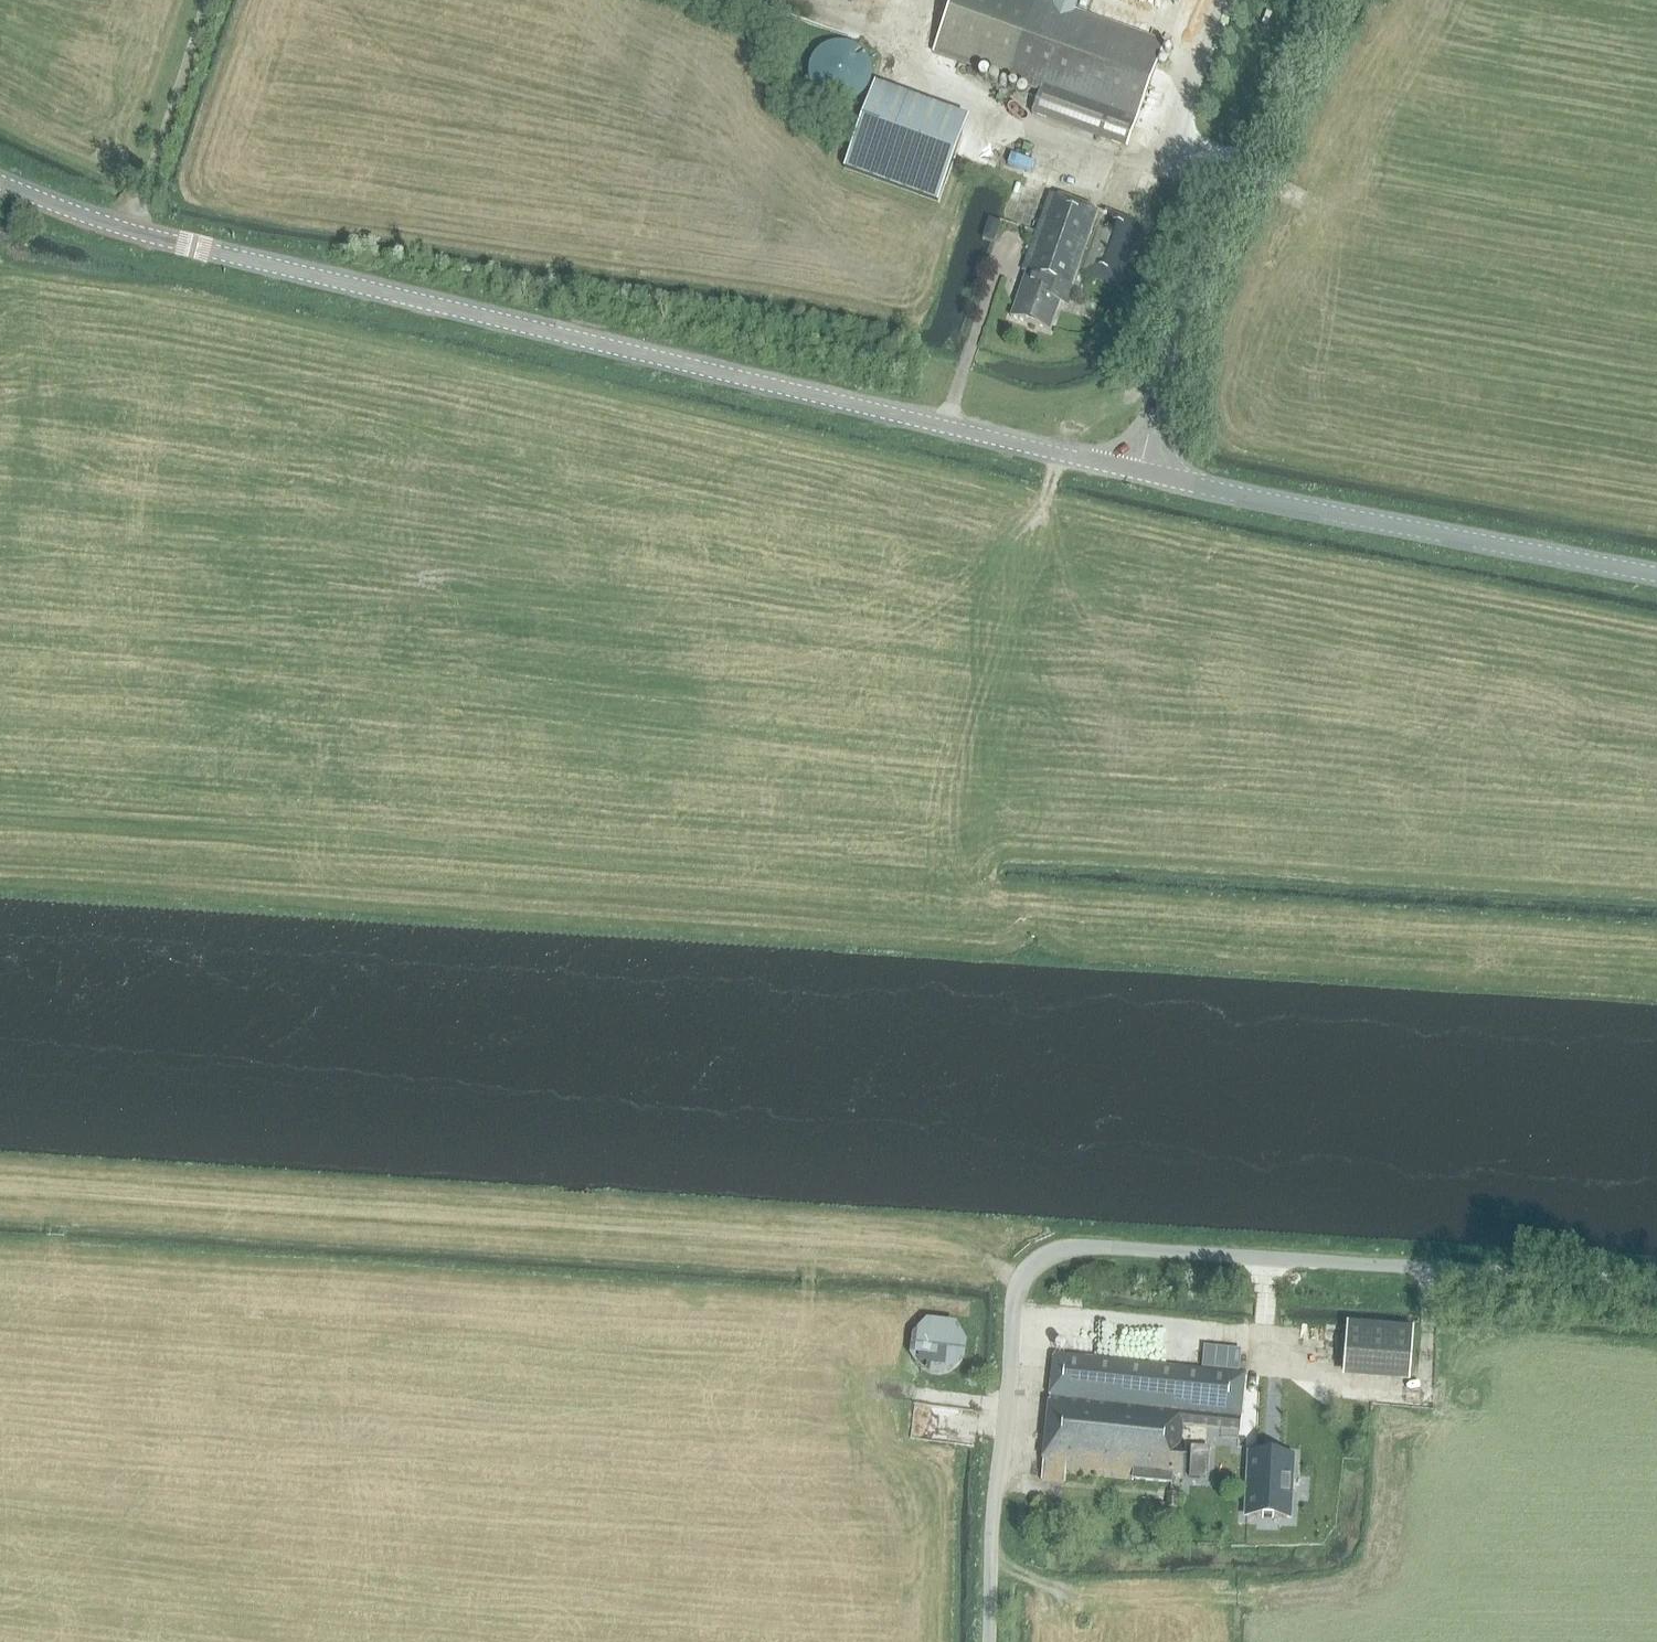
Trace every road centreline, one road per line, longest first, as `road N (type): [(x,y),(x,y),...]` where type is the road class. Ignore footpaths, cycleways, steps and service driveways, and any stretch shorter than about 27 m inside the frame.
road 1 (tertiary): [(1138,468),(193,248),(0,179)]
road 2 (unclassified): [(1656,1278),(1082,1247)]
road 3 (tertiary): [(1656,572),(1138,468)]
road 4 (tertiary): [(1138,468),(1202,253),(1314,0)]
road 5 (unclassified): [(988,1641),(1013,1291),(1023,1269),(1042,1254),(1082,1247)]

